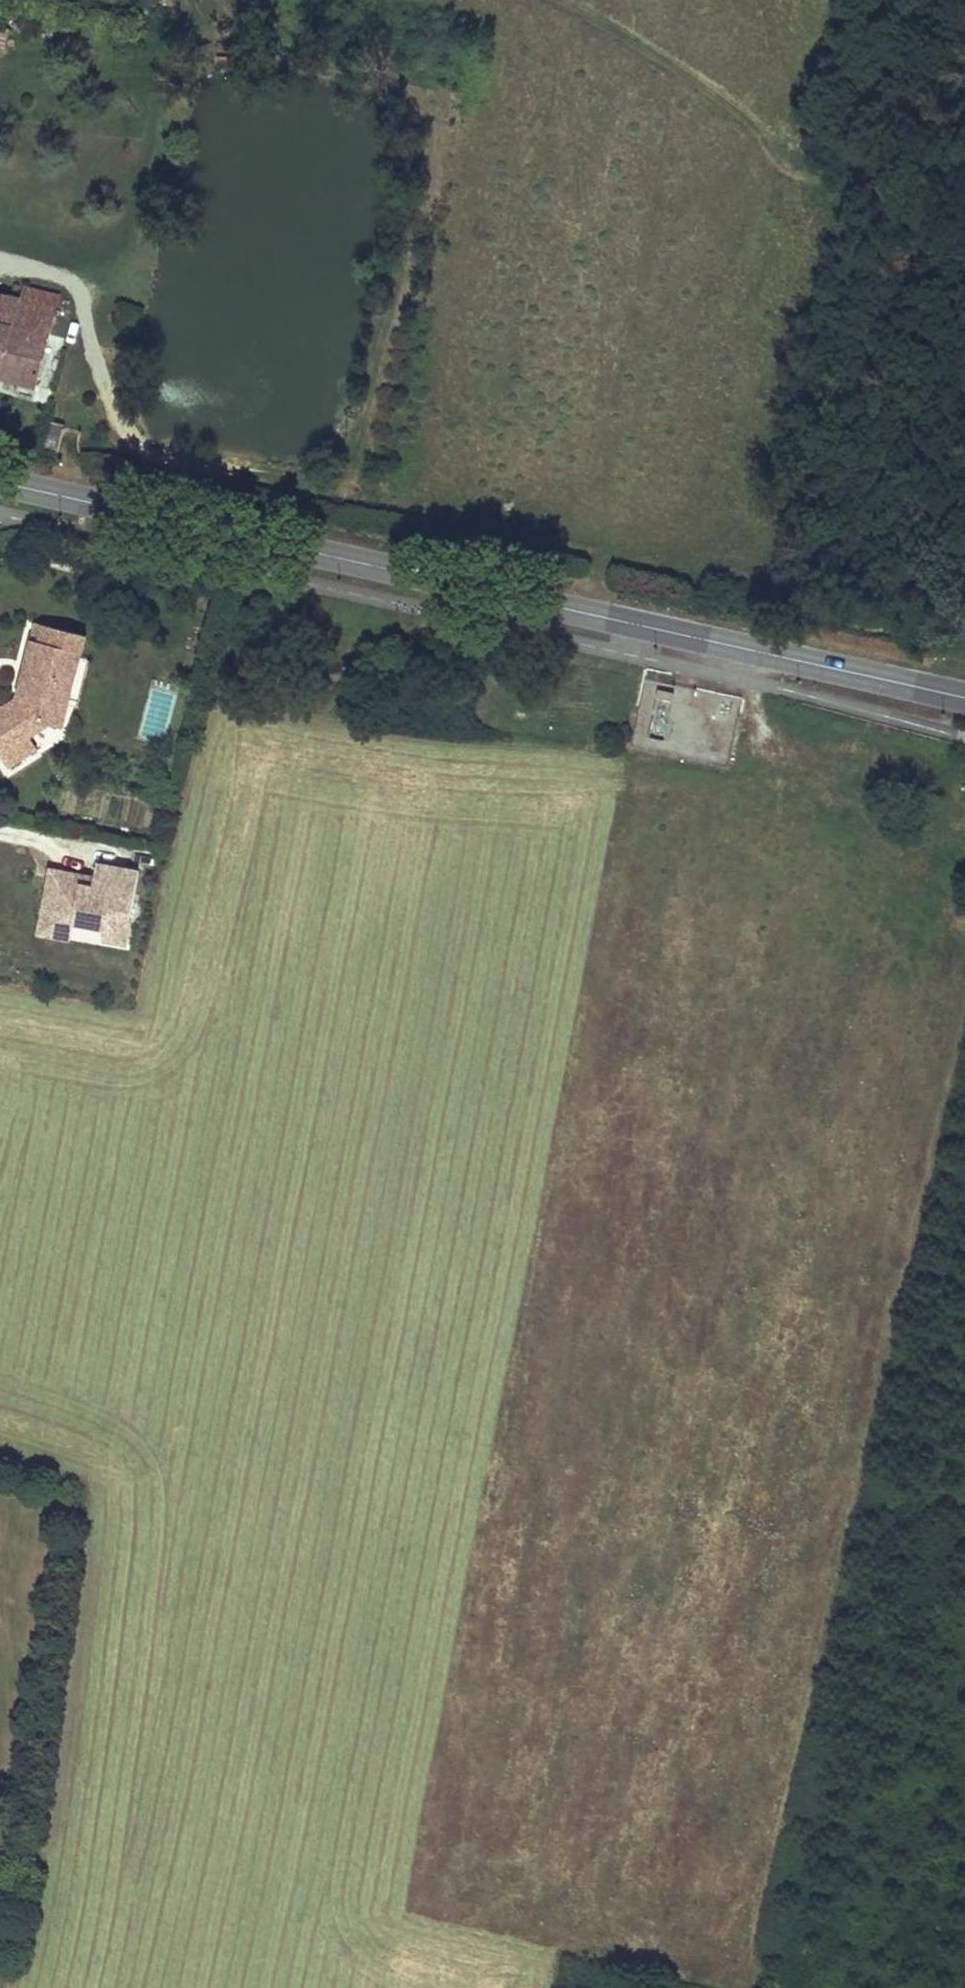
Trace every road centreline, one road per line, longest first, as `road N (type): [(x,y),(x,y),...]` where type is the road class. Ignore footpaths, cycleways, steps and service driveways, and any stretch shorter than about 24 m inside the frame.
road 1 (secondary): [(0,482),(964,697)]

